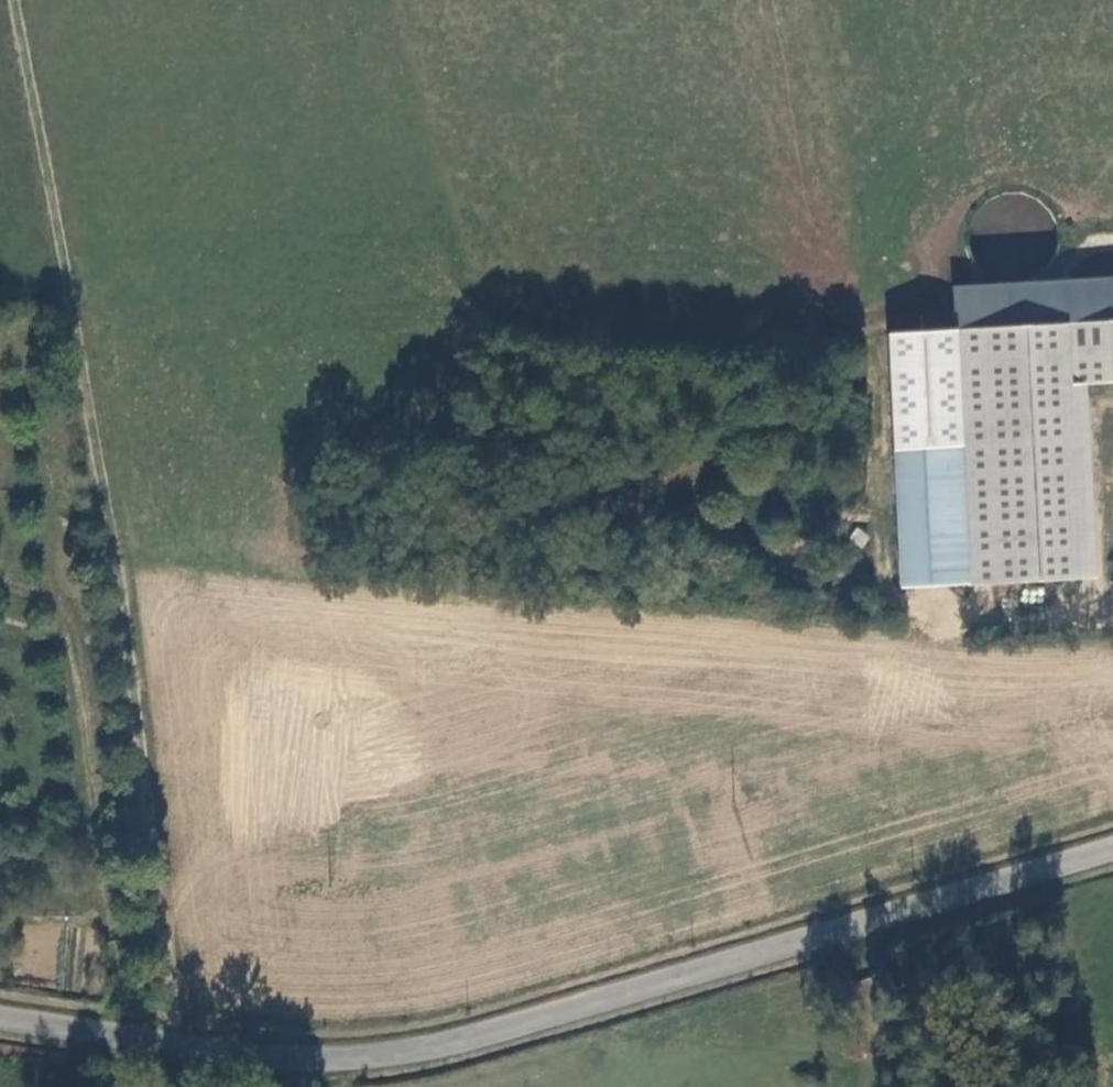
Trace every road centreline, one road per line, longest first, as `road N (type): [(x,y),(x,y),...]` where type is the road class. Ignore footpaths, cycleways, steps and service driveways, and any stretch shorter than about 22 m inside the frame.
road 1 (tertiary): [(0,1017),(310,1061),(367,1058),(454,1042),(1112,849)]

